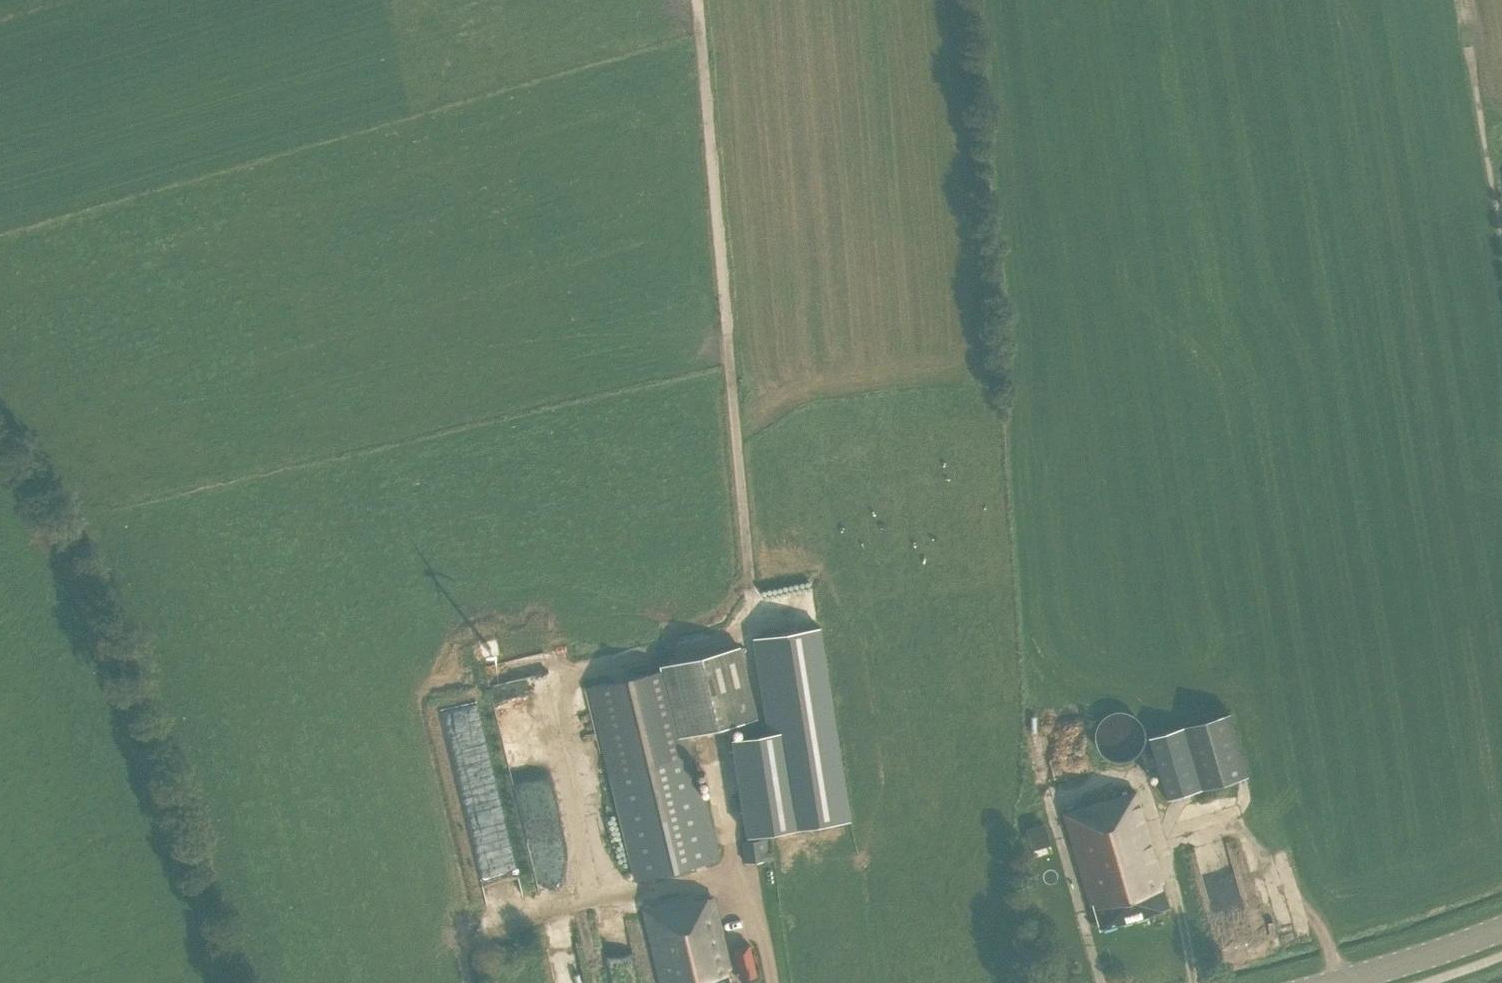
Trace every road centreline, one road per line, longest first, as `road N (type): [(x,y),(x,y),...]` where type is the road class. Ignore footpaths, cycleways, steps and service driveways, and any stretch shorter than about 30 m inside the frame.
road 1 (tertiary): [(1335,982),(1501,930)]

